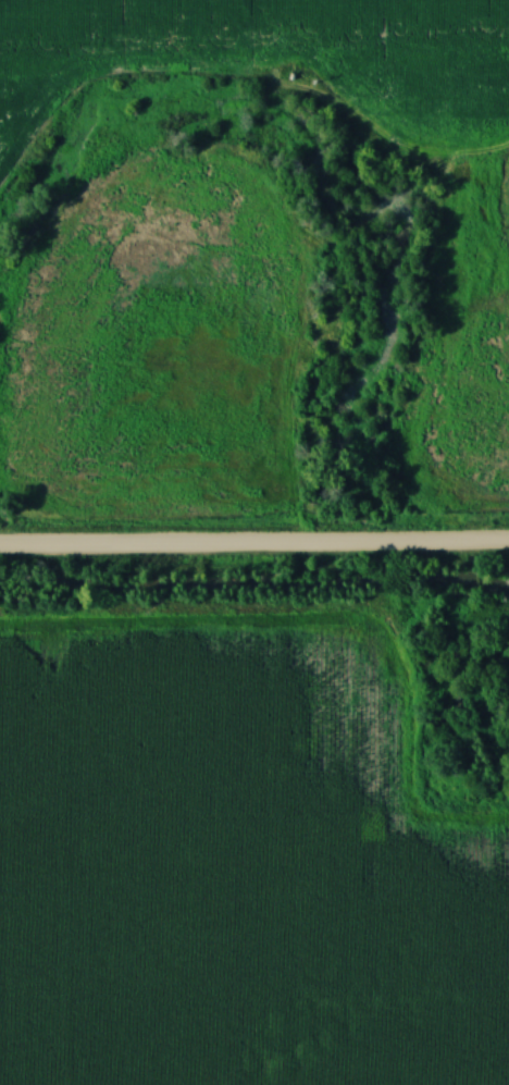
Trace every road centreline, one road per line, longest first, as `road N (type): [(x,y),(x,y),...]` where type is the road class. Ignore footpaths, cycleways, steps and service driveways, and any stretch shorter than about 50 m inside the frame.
road 1 (residential): [(0,547),(508,540)]

